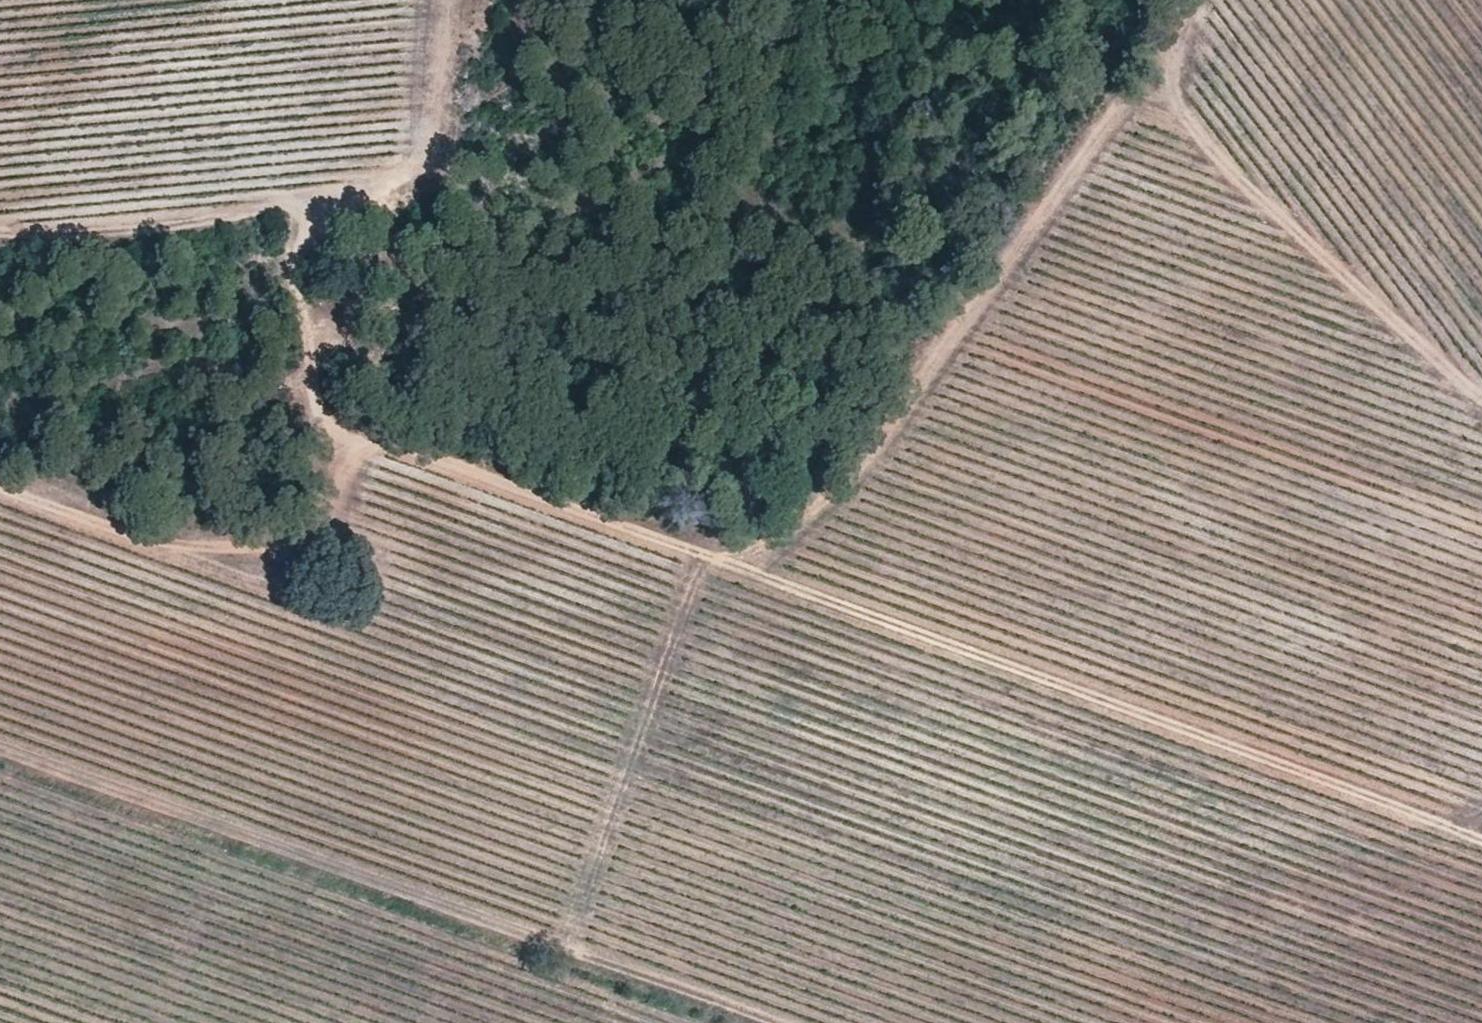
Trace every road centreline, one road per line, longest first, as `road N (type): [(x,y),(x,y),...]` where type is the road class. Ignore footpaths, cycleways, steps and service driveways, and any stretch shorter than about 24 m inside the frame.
road 1 (track): [(1481,839),(335,438),(308,407),(304,333),(289,281),(294,206)]
road 2 (track): [(1186,0),(1171,57),(1173,90),(1200,138),(1481,397)]

